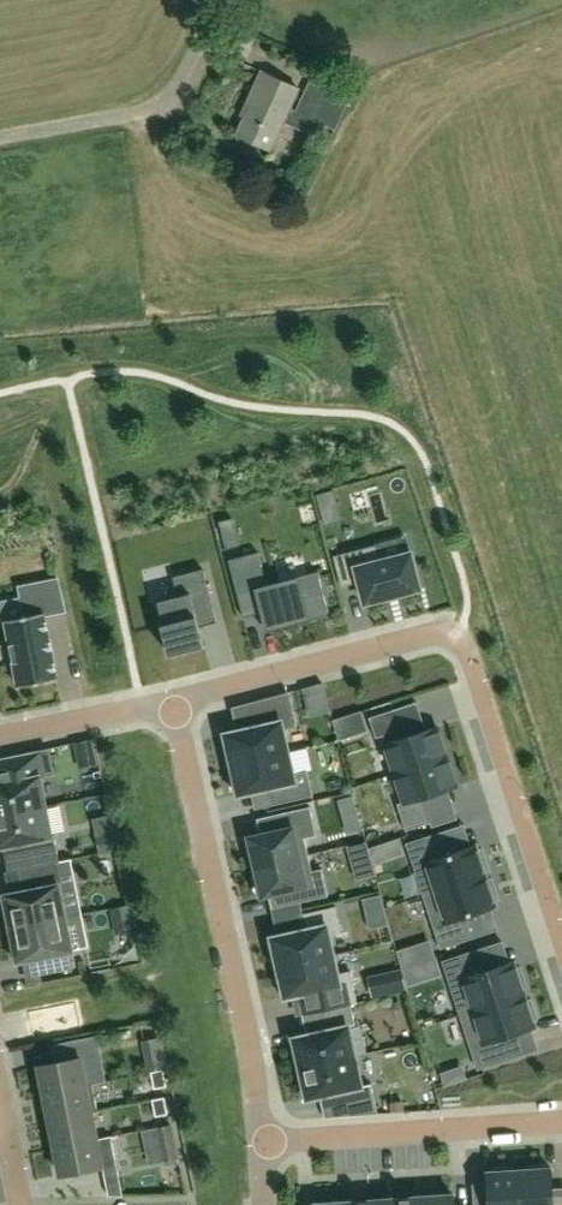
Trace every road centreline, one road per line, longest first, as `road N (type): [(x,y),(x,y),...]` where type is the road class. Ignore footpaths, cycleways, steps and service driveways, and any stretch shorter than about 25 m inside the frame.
road 1 (residential): [(171,705),(407,638),(450,639),(479,677),(561,932)]
road 2 (residential): [(171,705),(250,1042),(261,1139)]
road 3 (residential): [(561,1122),(261,1139)]
road 4 (residential): [(0,737),(171,705)]

